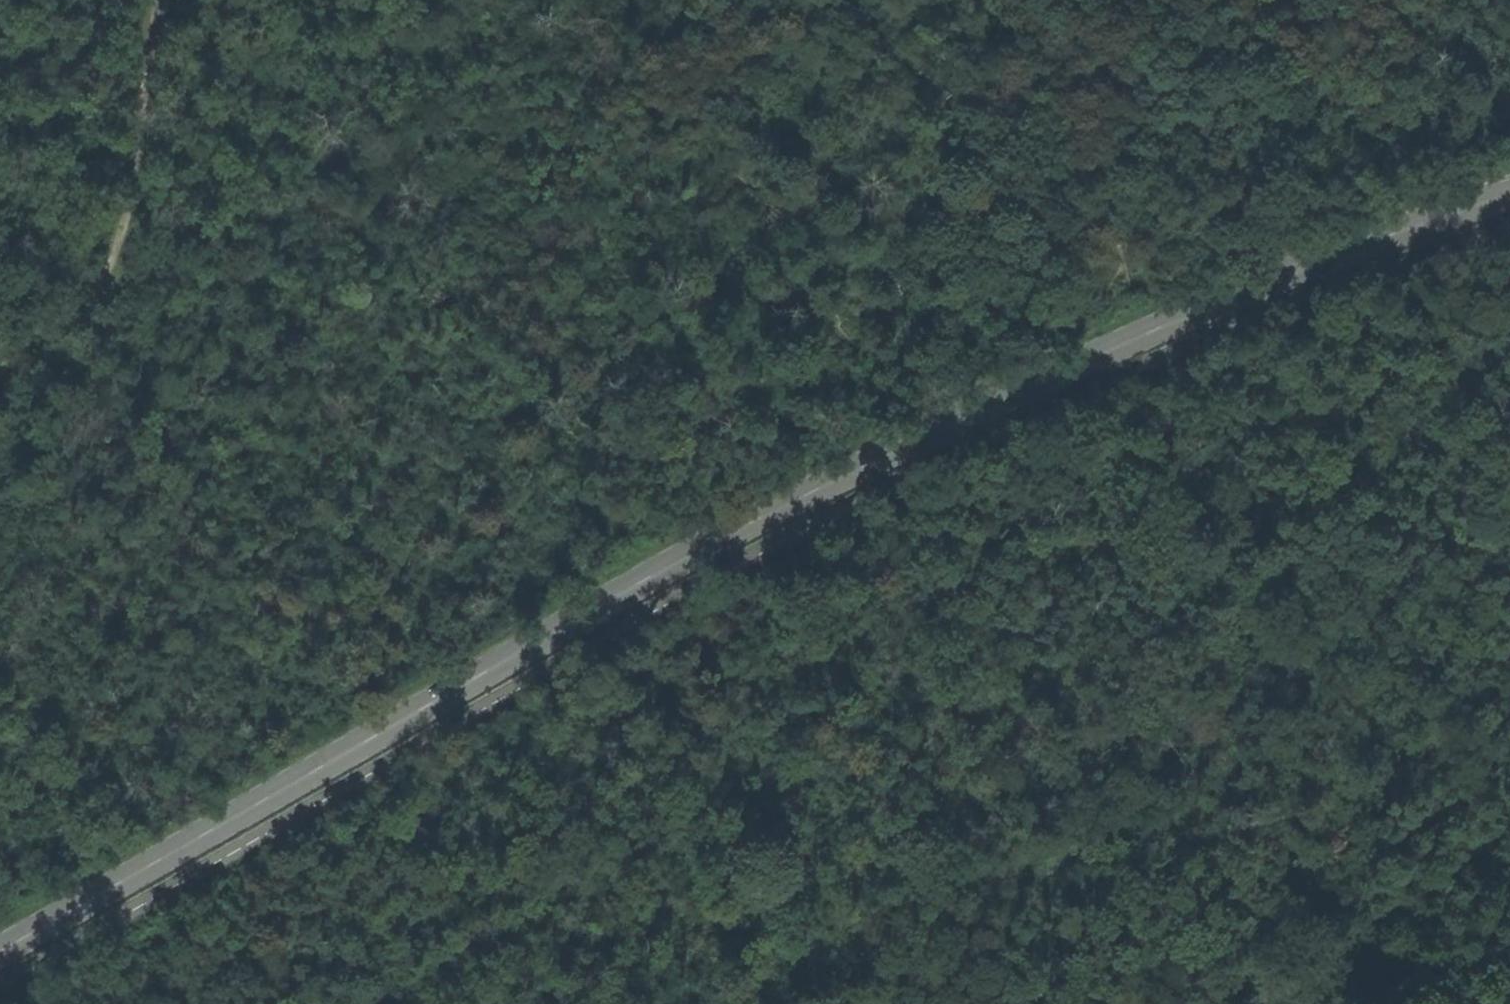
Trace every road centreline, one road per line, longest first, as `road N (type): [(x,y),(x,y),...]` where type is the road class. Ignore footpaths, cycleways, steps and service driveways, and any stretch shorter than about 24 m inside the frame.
road 1 (tertiary): [(0,953),(744,531),(1294,273),(1509,200)]
road 2 (track): [(0,438),(43,348),(124,238),(179,0)]
road 3 (track): [(1509,835),(1403,892),(1247,1003)]

